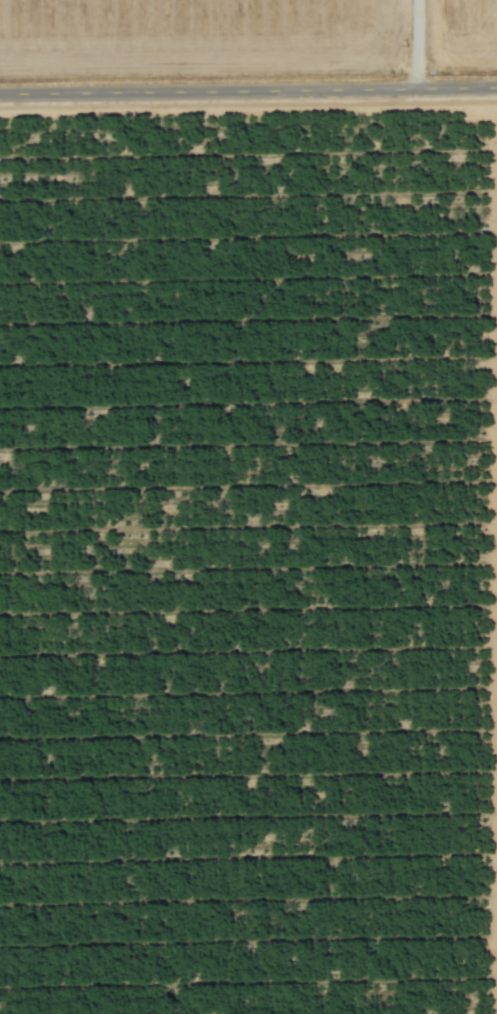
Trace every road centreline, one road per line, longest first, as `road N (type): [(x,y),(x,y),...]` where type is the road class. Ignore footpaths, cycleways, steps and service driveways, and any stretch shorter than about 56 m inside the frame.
road 1 (tertiary): [(0,94),(496,88)]

